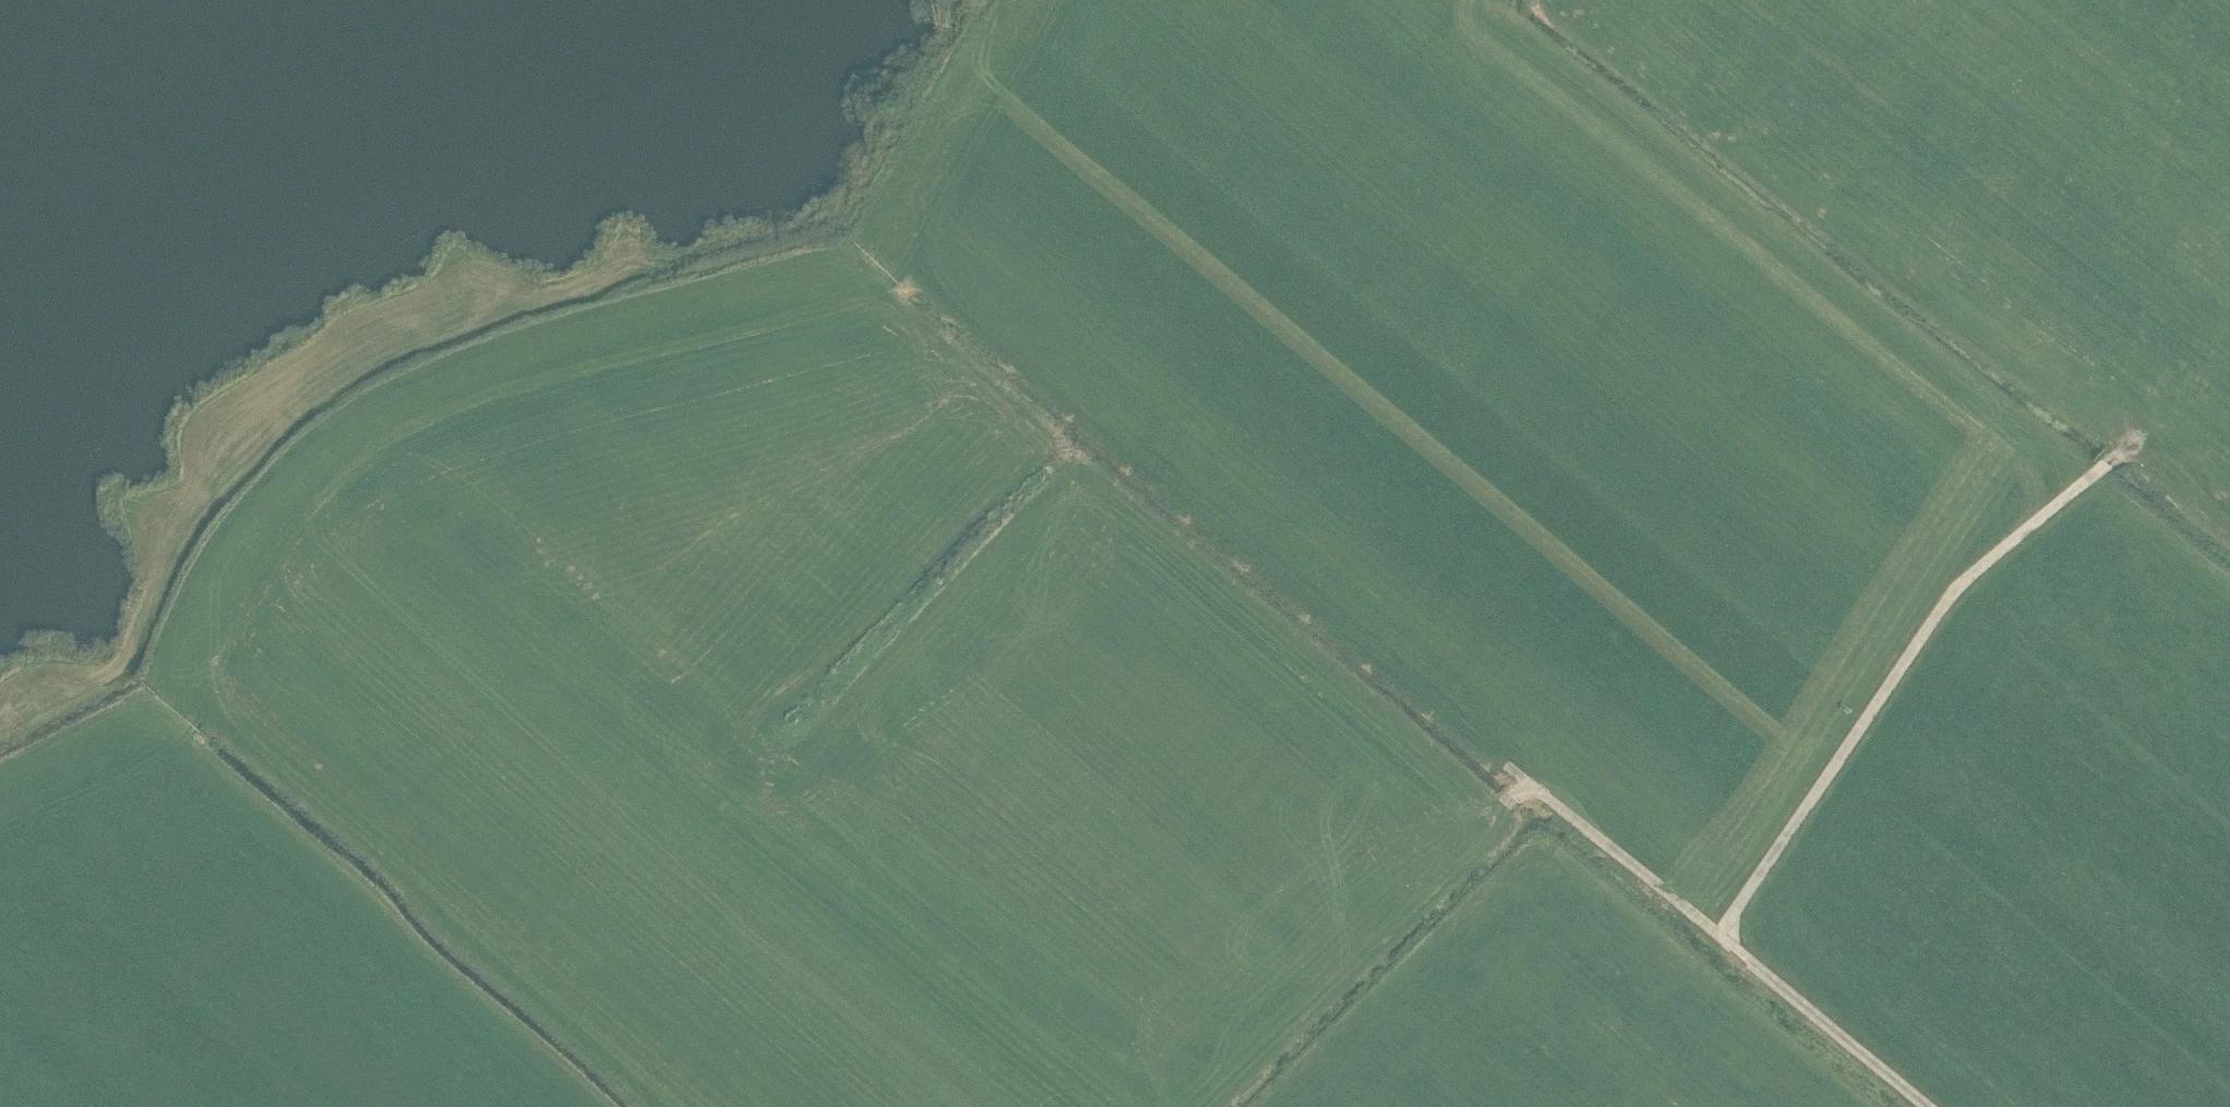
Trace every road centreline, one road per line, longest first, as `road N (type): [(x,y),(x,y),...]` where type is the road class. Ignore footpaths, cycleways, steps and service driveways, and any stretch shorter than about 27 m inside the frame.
road 1 (track): [(1054,0),(943,191),(941,249),(956,285),(1507,764)]

